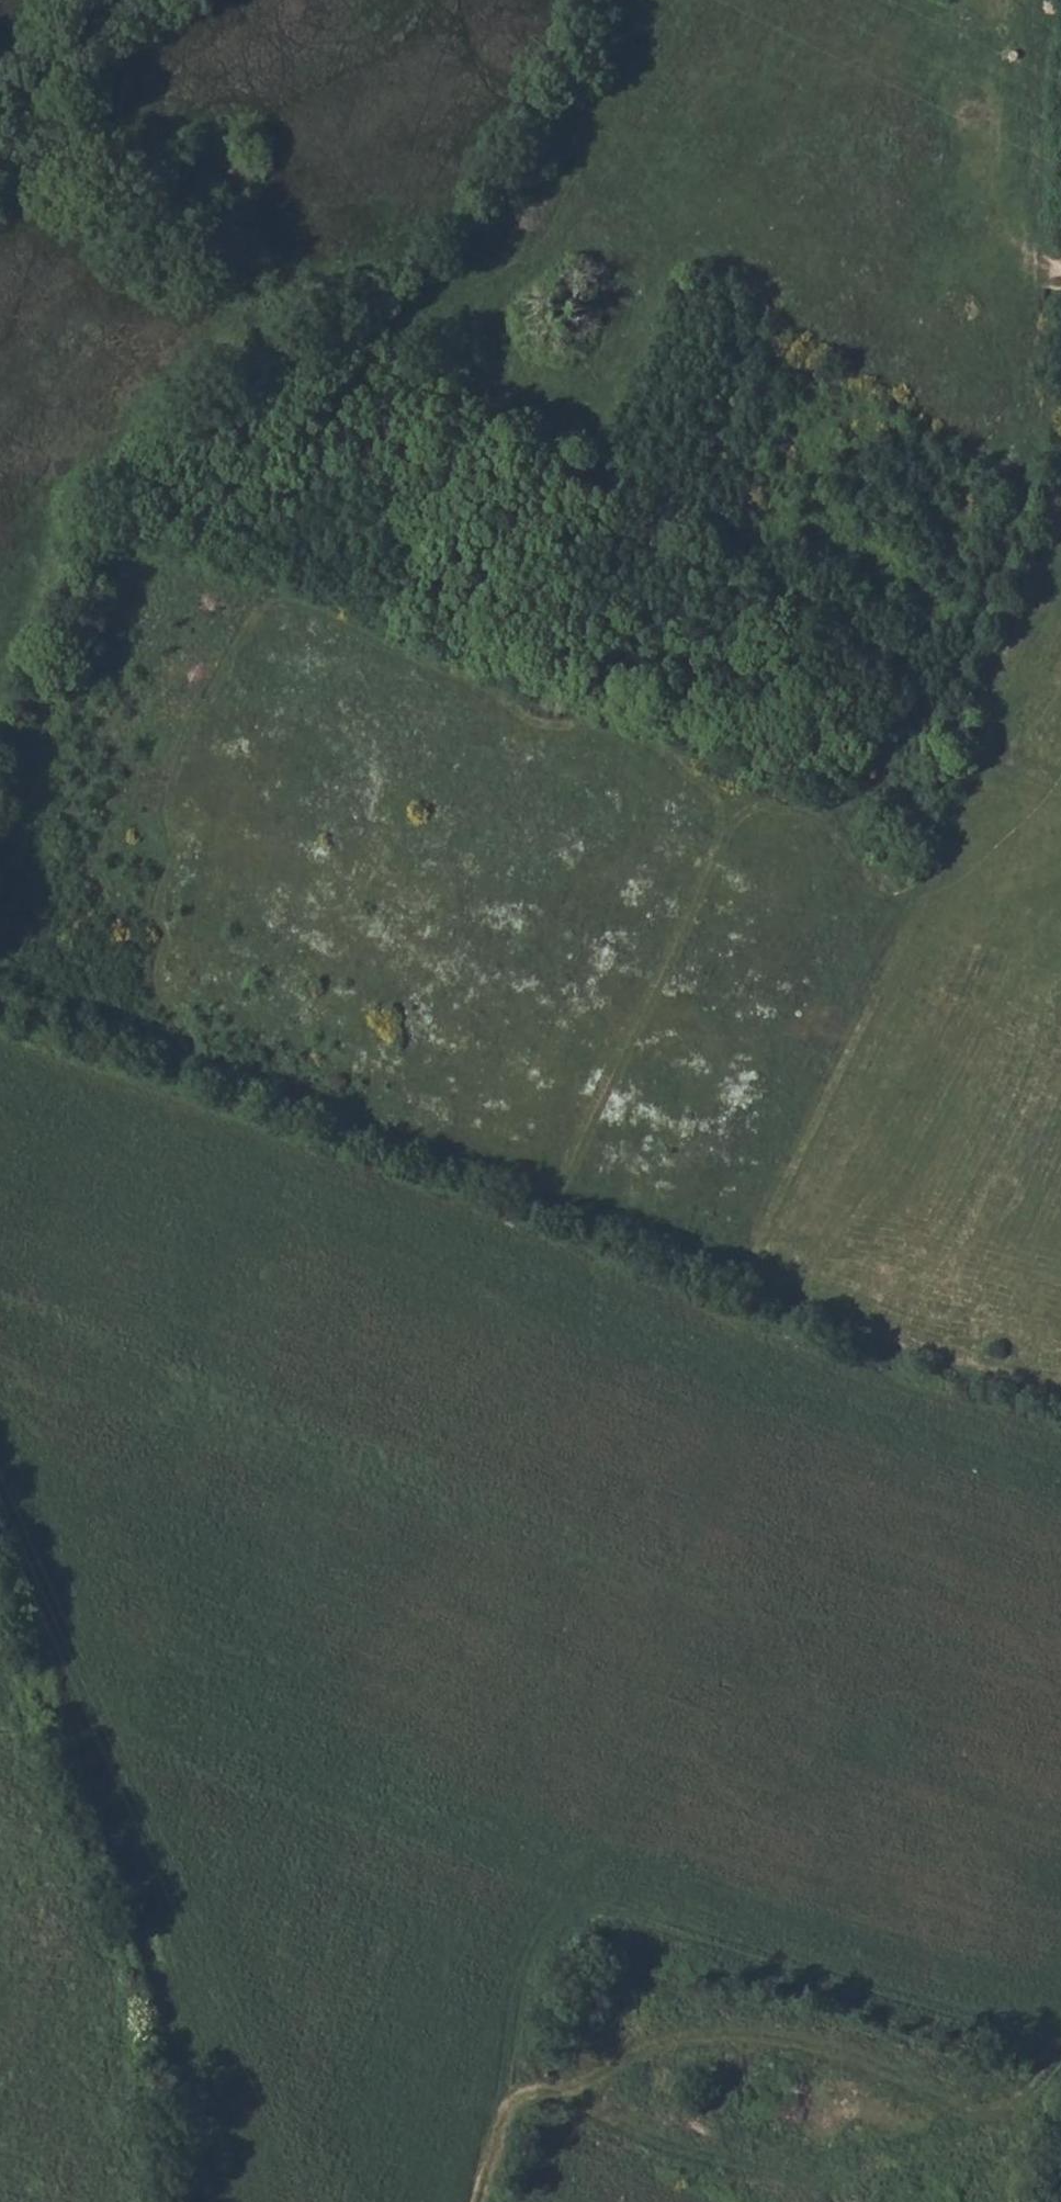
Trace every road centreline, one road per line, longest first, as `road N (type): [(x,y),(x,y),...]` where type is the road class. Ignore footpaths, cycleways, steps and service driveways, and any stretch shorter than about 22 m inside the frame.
road 1 (track): [(155,0),(38,131)]

